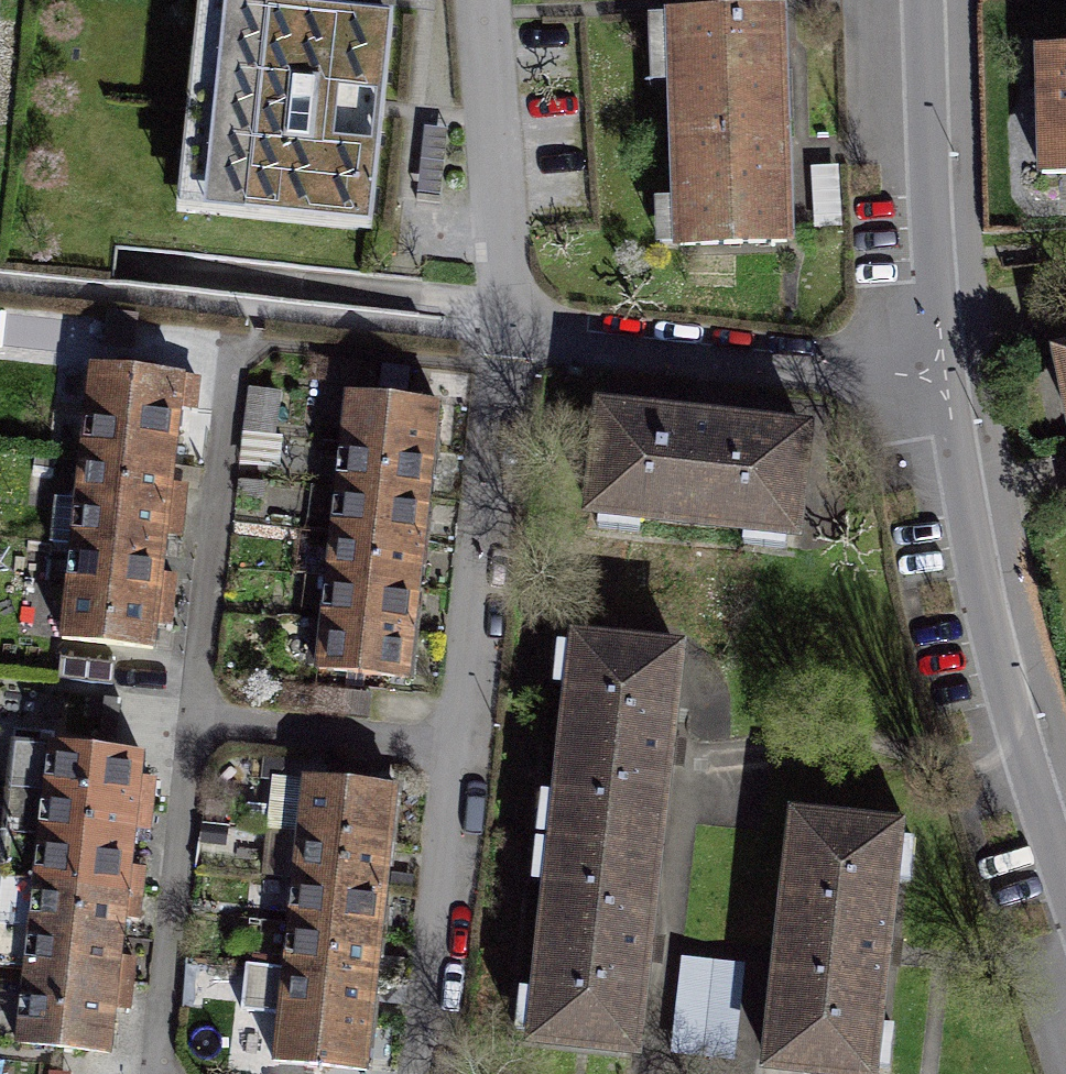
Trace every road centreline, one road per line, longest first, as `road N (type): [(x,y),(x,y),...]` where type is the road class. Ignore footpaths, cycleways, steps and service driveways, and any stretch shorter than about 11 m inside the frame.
road 1 (residential): [(945,376),(985,603),(1048,827)]
road 2 (residential): [(945,376),(803,371),(510,331)]
road 3 (residential): [(458,743),(510,331)]
road 4 (residential): [(929,0),(945,376)]
road 5 (residential): [(234,342),(199,715)]
road 6 (residential): [(199,715),(163,1073)]
road 7 (residential): [(422,1073),(458,743)]
road 8 (residential): [(510,331),(485,0)]
road 9 (residential): [(458,743),(199,715)]
road 10 (residential): [(510,331),(372,321)]

